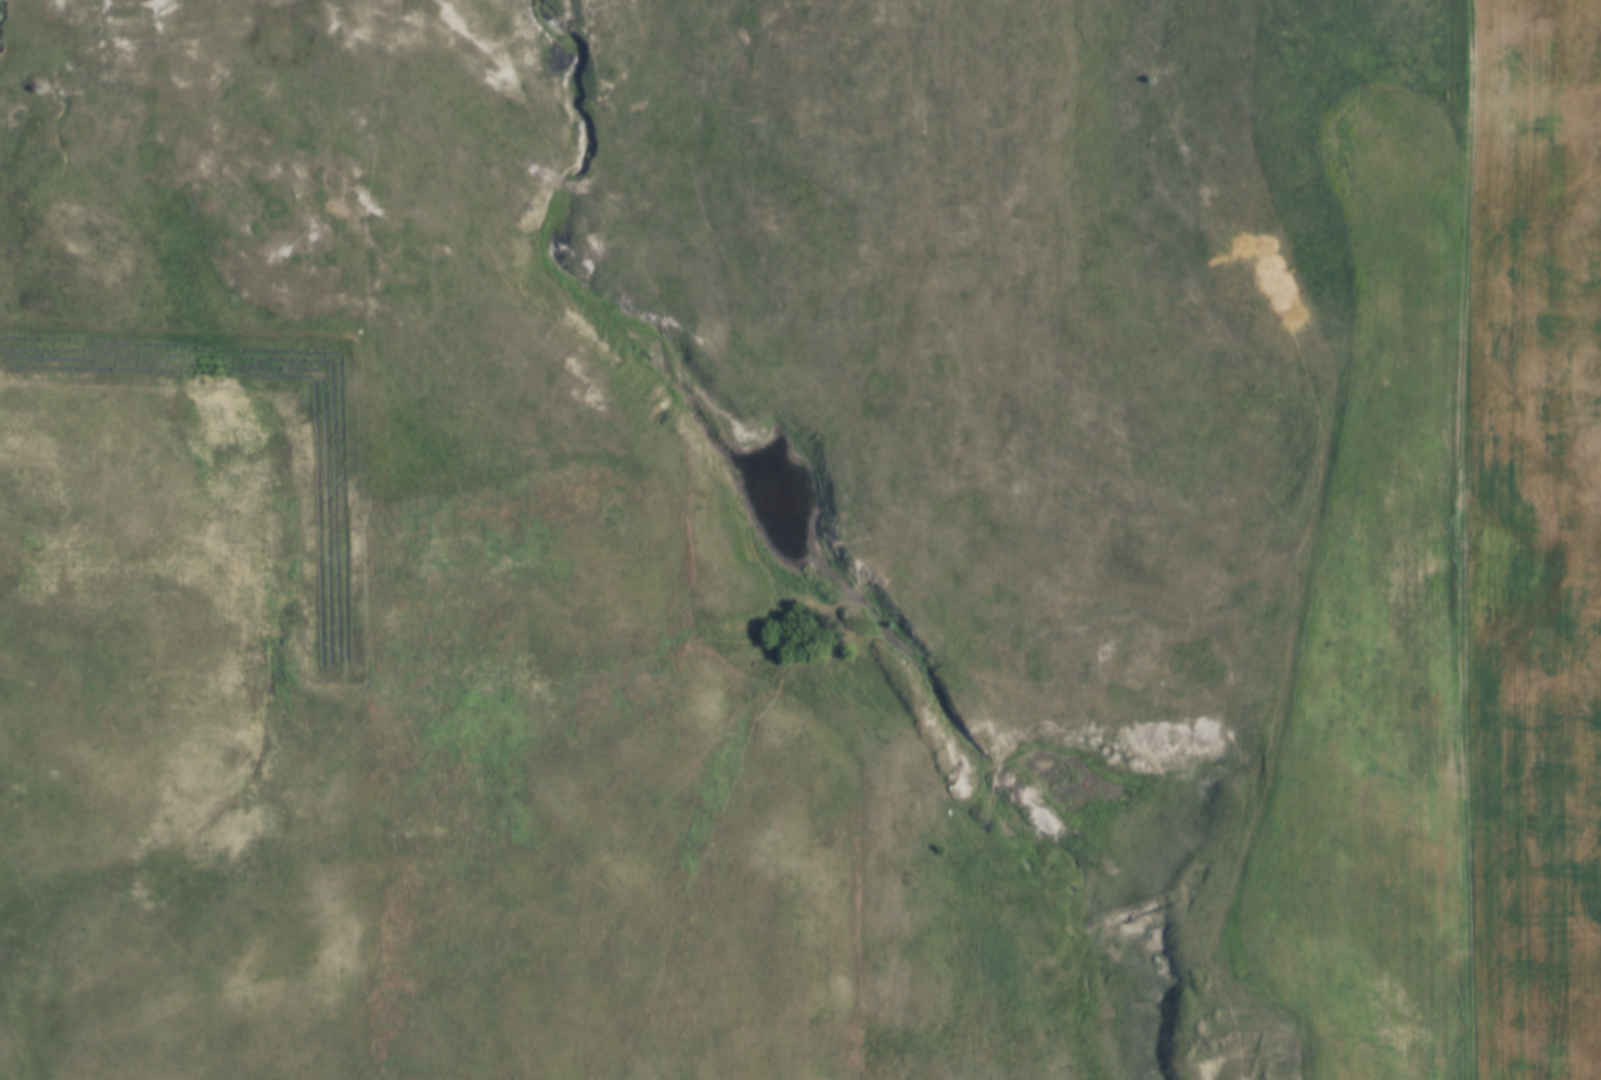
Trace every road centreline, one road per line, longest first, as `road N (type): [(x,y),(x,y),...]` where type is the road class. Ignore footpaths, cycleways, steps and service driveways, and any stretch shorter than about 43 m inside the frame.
road 1 (track): [(1465,1079),(1459,413),(1470,0)]
road 2 (track): [(369,512),(449,505),(590,461),(645,463),(662,473),(676,490),(703,647),(829,718),(858,749),(854,1079)]
road 3 (track): [(366,1079),(372,417),(360,368),(331,343),(279,331),(145,325)]
road 4 (track): [(0,173),(91,192),(131,221),(145,247),(145,325),(0,318)]

